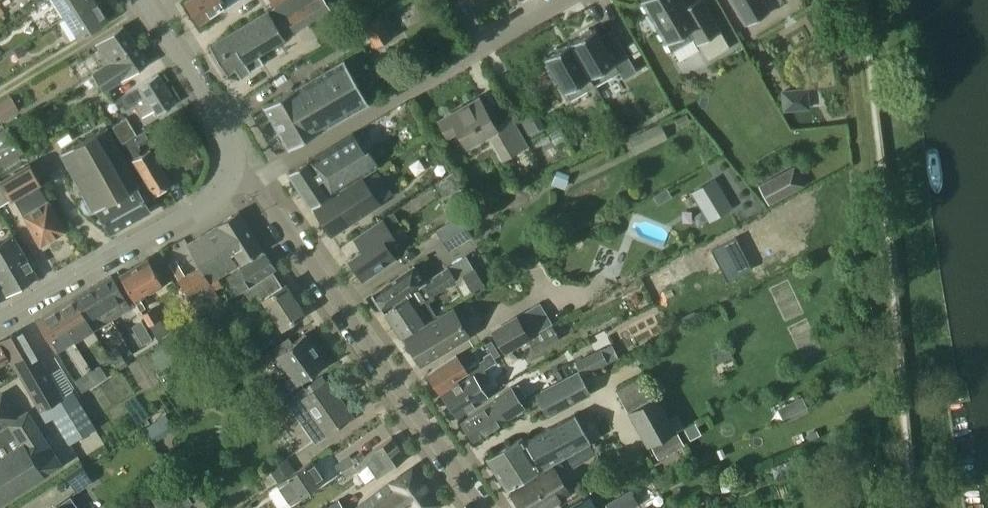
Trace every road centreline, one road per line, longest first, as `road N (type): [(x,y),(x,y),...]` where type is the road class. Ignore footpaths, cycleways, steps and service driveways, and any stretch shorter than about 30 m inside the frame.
road 1 (residential): [(483,507),(260,194),(229,175)]
road 2 (residential): [(229,175),(270,170),(569,0)]
road 3 (residential): [(0,317),(196,209),(229,175)]
road 4 (residential): [(229,175),(229,140),(142,0)]

